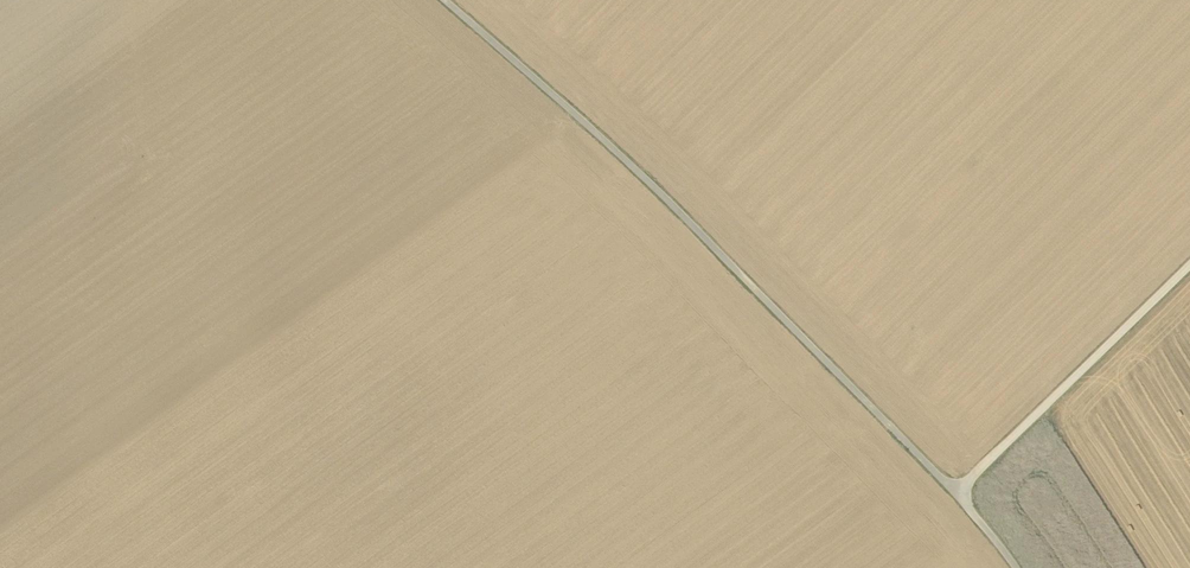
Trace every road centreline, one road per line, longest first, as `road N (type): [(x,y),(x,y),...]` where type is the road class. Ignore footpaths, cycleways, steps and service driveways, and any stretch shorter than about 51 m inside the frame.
road 1 (track): [(958,494),(683,218),(441,0)]
road 2 (track): [(1189,271),(958,494)]

